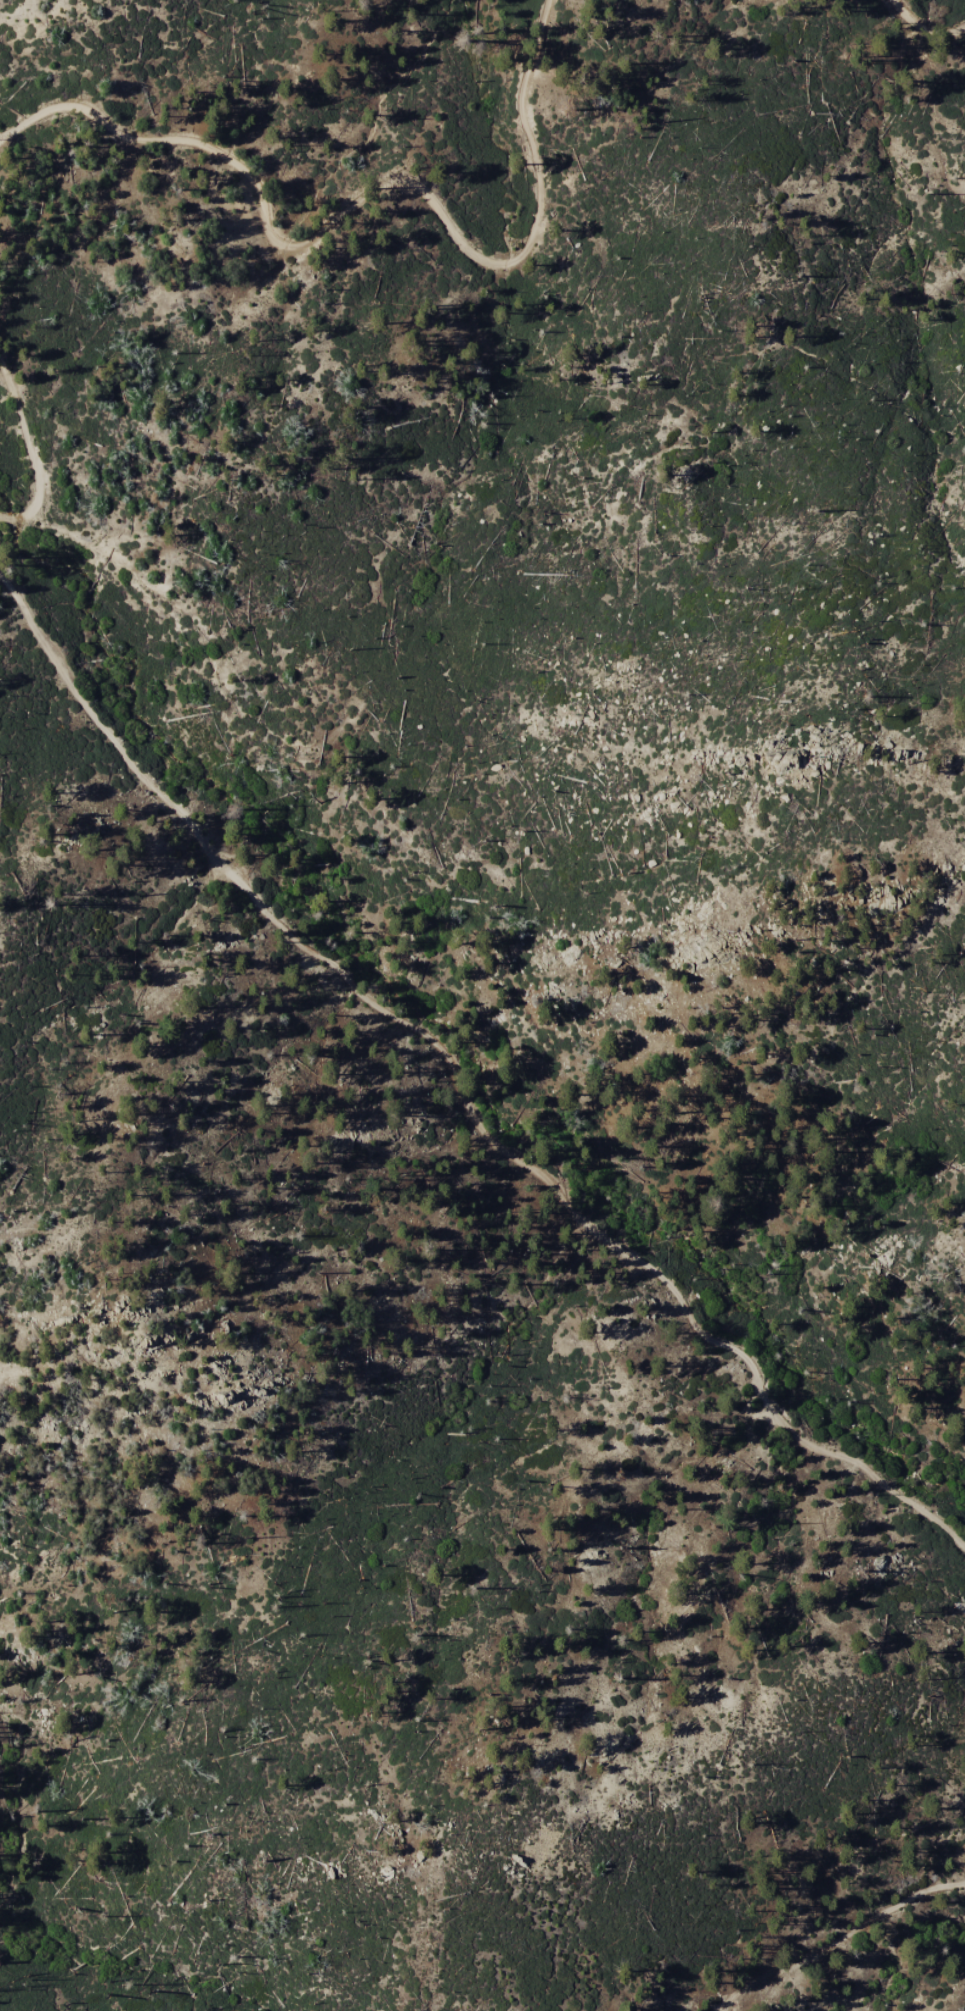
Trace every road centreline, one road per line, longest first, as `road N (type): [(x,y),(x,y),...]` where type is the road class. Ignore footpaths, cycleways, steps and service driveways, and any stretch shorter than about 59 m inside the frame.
road 1 (track): [(0,583),(68,684),(213,855),(299,945),(444,1051),(482,1134),(672,1286),(697,1335),(744,1355),(759,1397),(801,1443),(858,1465),(964,1551)]
road 2 (track): [(0,141),(28,118),(82,104),(115,131),(203,141),(246,167),(279,241),(312,237),(379,186),(403,182),(426,193),(473,253),(507,260),(531,233),(540,197),(521,107),(550,0)]
road 3 (track): [(0,517),(27,512),(37,477),(0,357)]

